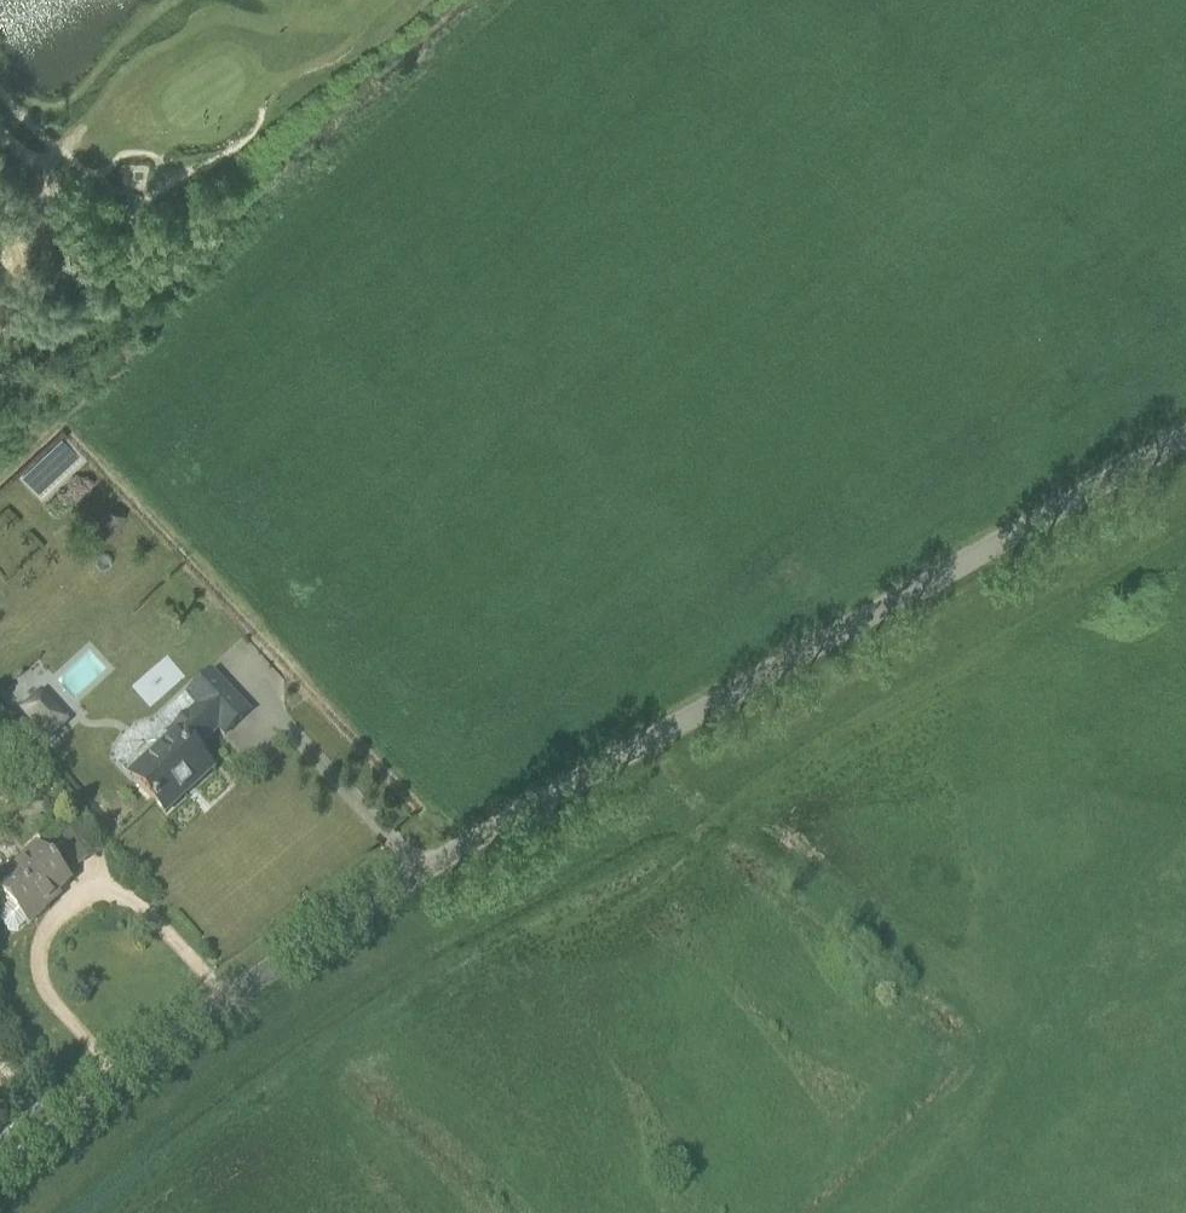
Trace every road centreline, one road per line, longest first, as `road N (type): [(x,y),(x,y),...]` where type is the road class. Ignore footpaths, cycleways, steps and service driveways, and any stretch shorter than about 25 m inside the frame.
road 1 (unclassified): [(0,1175),(187,1017),(423,871),(1185,439)]

